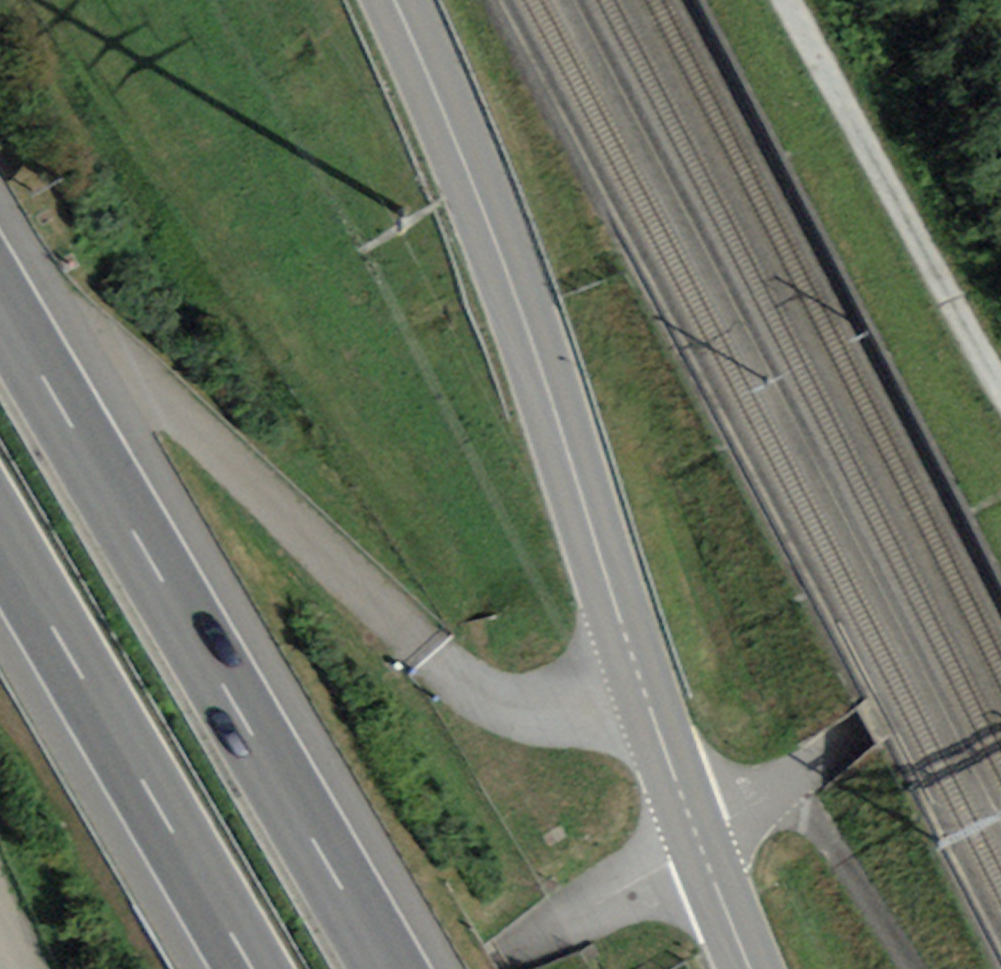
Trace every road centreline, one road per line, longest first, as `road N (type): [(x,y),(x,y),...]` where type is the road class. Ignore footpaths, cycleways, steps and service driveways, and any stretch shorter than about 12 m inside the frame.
road 1 (unclassified): [(699,844),(530,337),(396,0)]
road 2 (motorway): [(378,968),(0,303)]
road 3 (motorway): [(0,560),(232,968)]
road 4 (track): [(1000,388),(790,0)]
road 5 (unclassified): [(1000,625),(699,844)]
road 6 (unclassified): [(480,968),(699,844)]
road 7 (unclassified): [(751,968),(699,844)]

